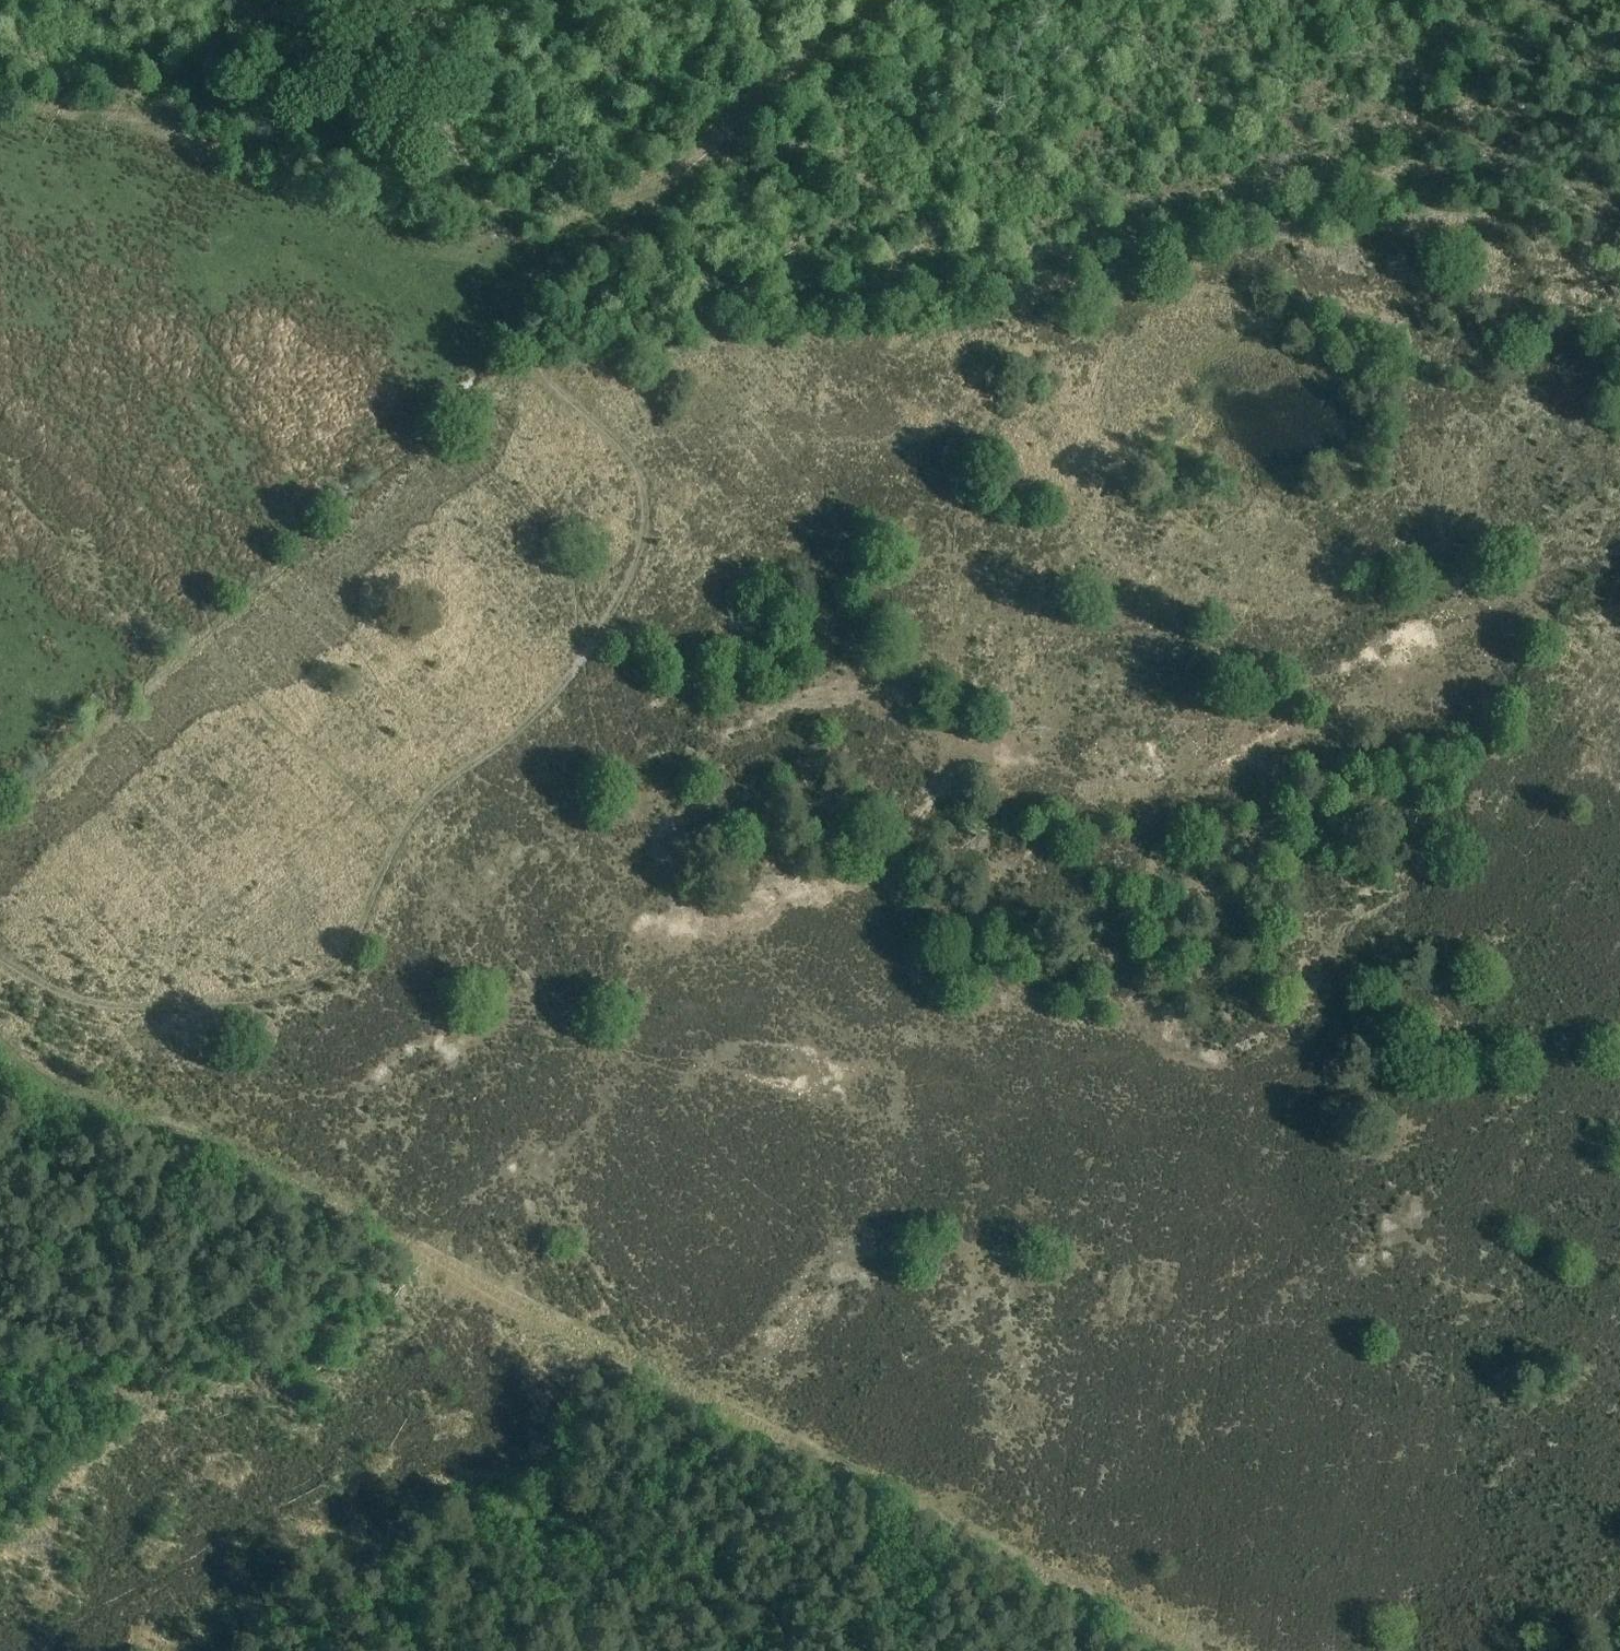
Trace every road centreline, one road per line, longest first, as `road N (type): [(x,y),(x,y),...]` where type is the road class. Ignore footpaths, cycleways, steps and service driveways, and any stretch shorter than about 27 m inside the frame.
road 1 (track): [(1184,1650),(260,1164),(195,1137),(69,1103),(0,1039)]
road 2 (track): [(544,334),(633,257),(678,178),(880,0)]

